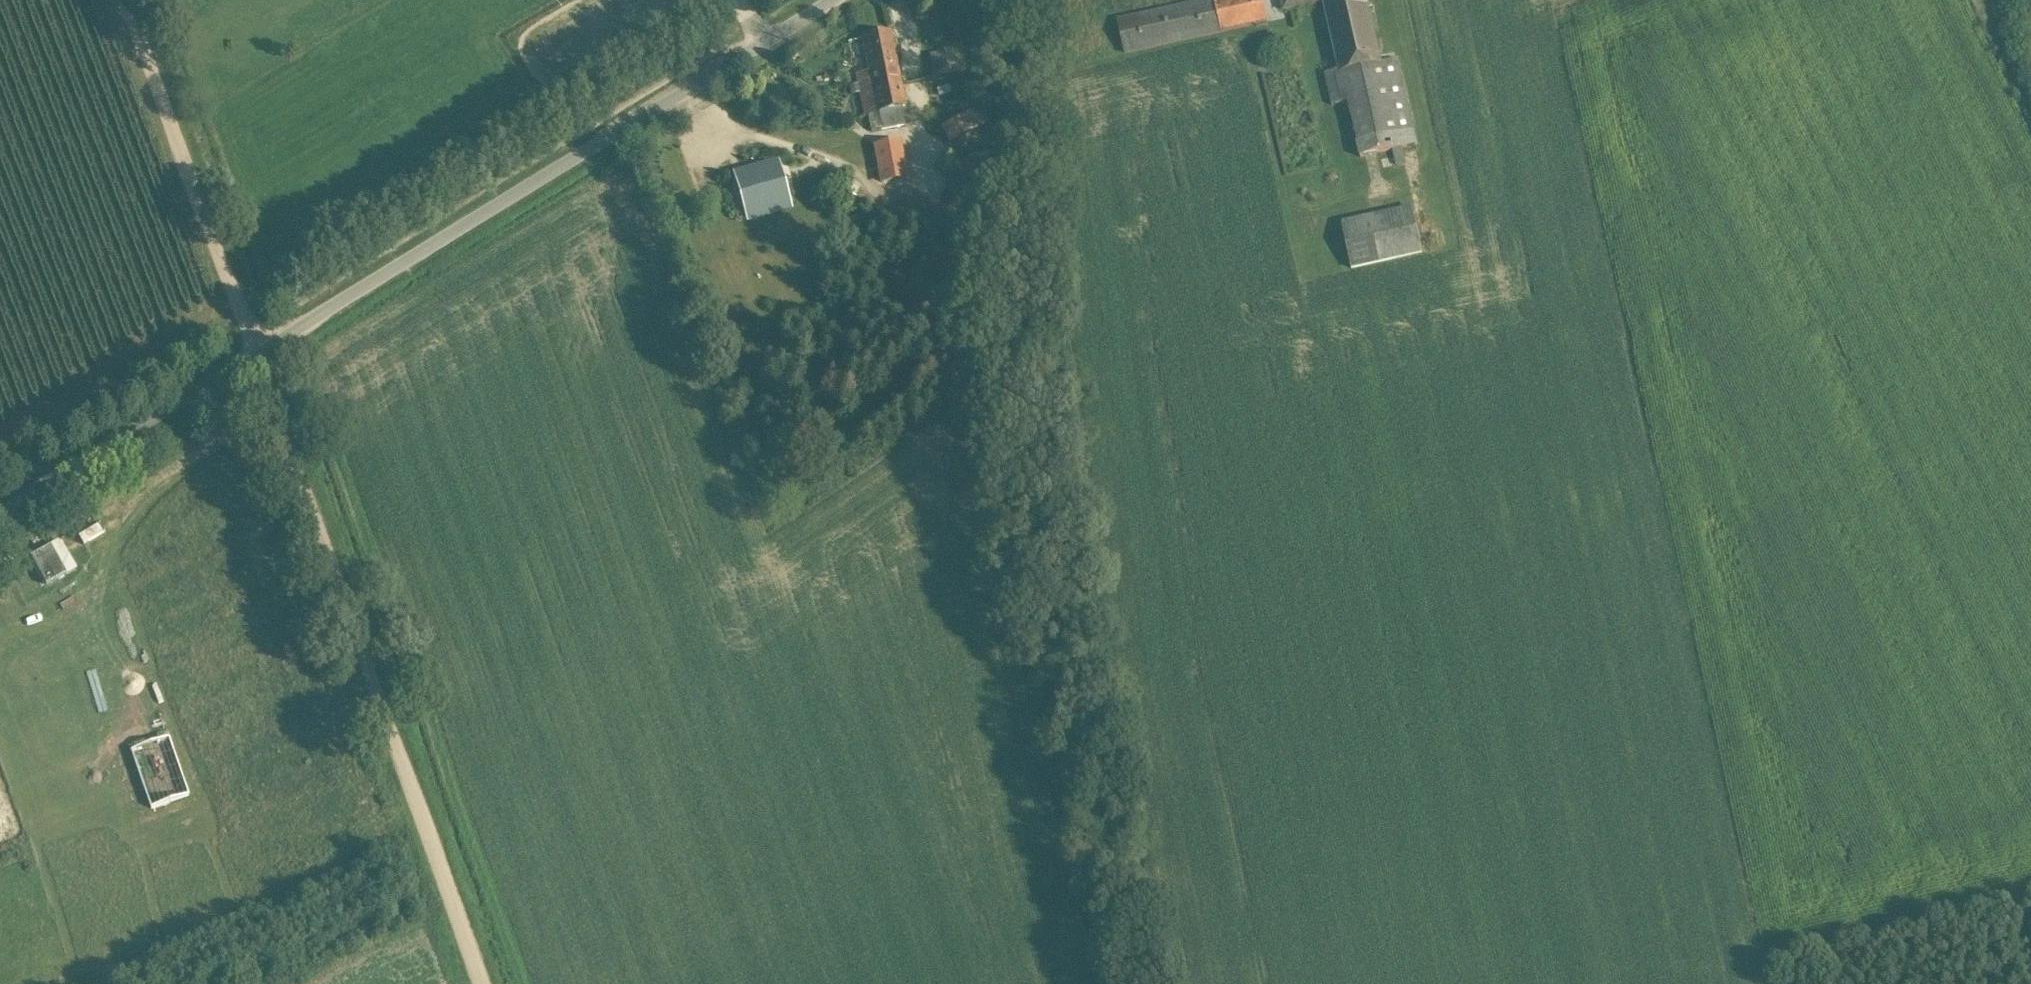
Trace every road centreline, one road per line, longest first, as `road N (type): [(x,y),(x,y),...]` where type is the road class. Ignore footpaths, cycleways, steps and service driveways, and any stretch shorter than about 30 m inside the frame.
road 1 (unclassified): [(0,508),(833,0)]
road 2 (track): [(260,354),(487,983)]
road 3 (track): [(131,0),(260,354)]

